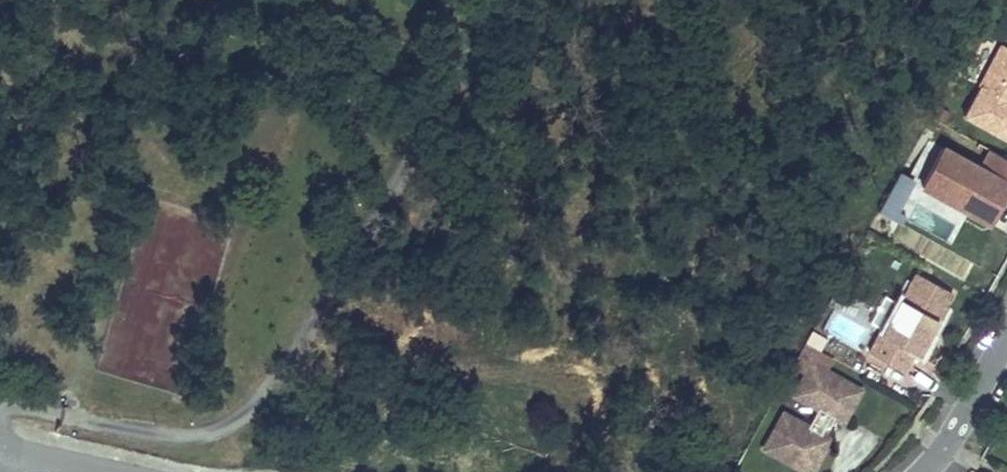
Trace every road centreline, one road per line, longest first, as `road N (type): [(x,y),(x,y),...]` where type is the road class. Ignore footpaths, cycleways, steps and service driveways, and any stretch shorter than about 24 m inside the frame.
road 1 (unclassified): [(1006,330),(923,471)]
road 2 (unclassified): [(139,471),(0,437)]

